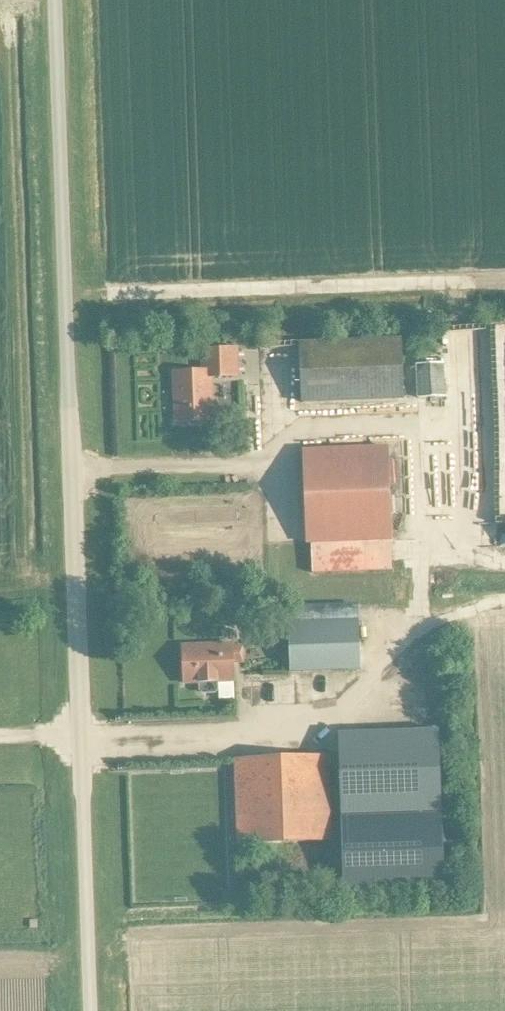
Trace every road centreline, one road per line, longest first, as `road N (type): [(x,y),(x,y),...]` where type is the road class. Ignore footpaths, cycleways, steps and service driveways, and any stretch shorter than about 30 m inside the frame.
road 1 (unclassified): [(87,1010),(52,0)]

